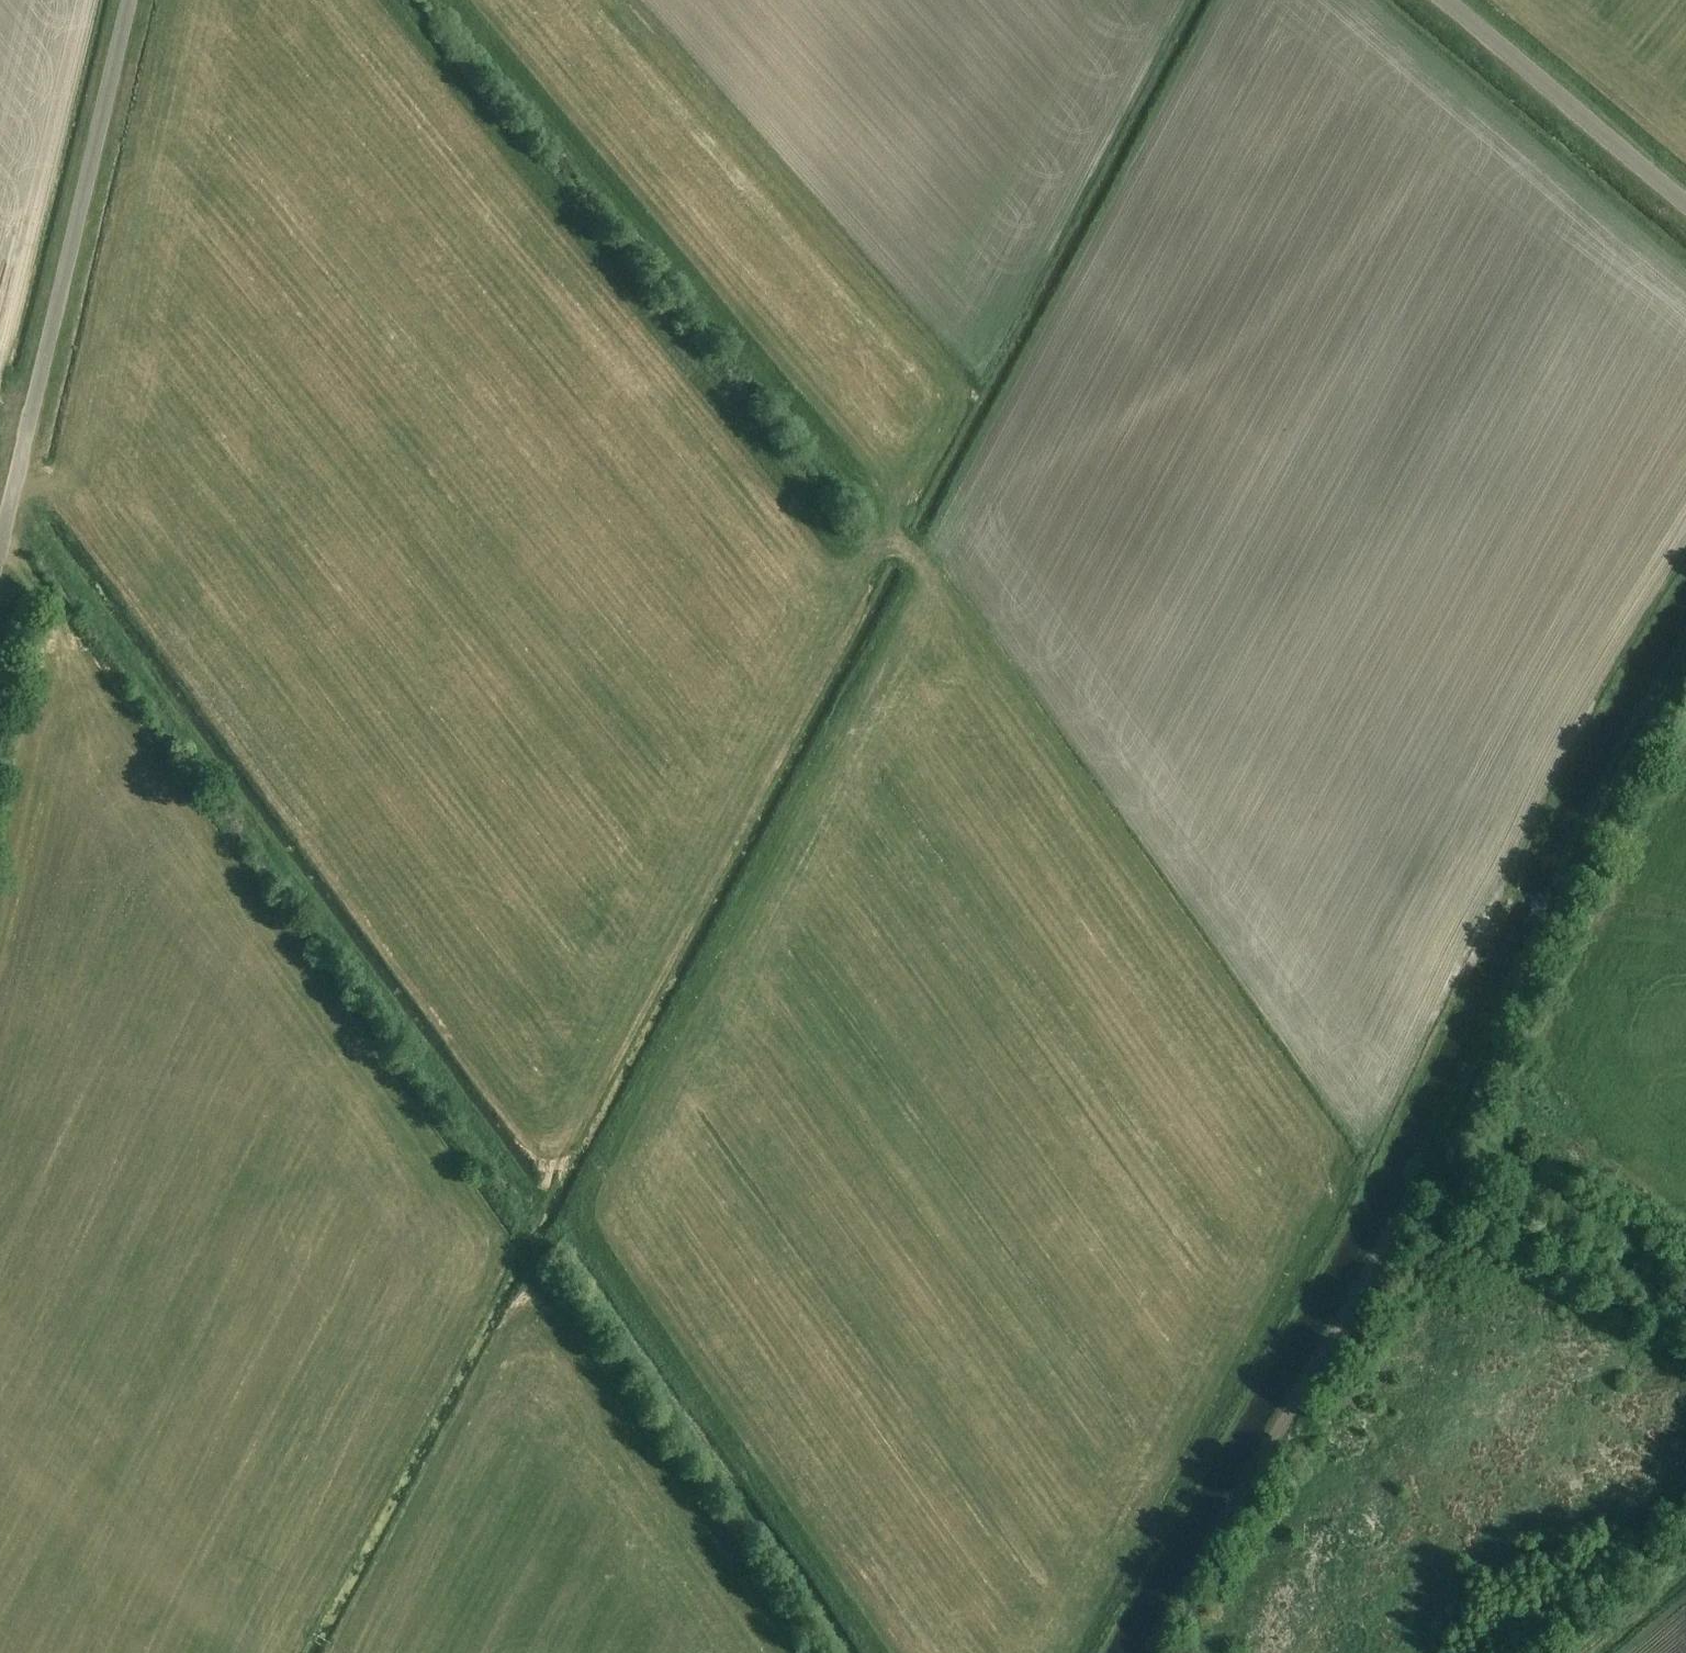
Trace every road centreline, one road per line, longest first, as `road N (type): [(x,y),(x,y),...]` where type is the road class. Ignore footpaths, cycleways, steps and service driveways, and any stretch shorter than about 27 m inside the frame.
road 1 (unclassified): [(0,558),(130,0)]
road 2 (unclassified): [(1445,0),(1685,203)]

